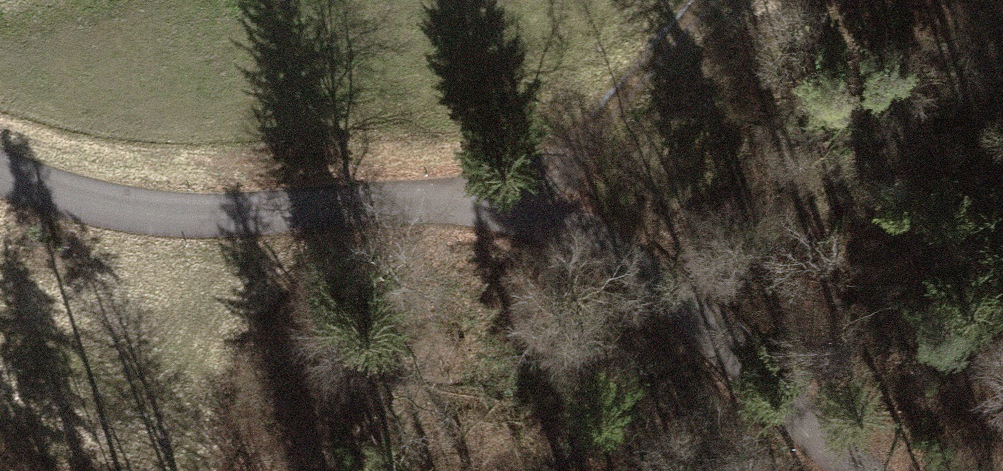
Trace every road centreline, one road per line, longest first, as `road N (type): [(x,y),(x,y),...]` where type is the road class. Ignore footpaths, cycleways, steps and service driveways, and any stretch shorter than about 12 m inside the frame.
road 1 (unclassified): [(0,171),(64,195),(176,216),(418,206),(550,225),(631,270),(756,375),(854,470)]
road 2 (track): [(299,213),(589,135),(721,0)]

